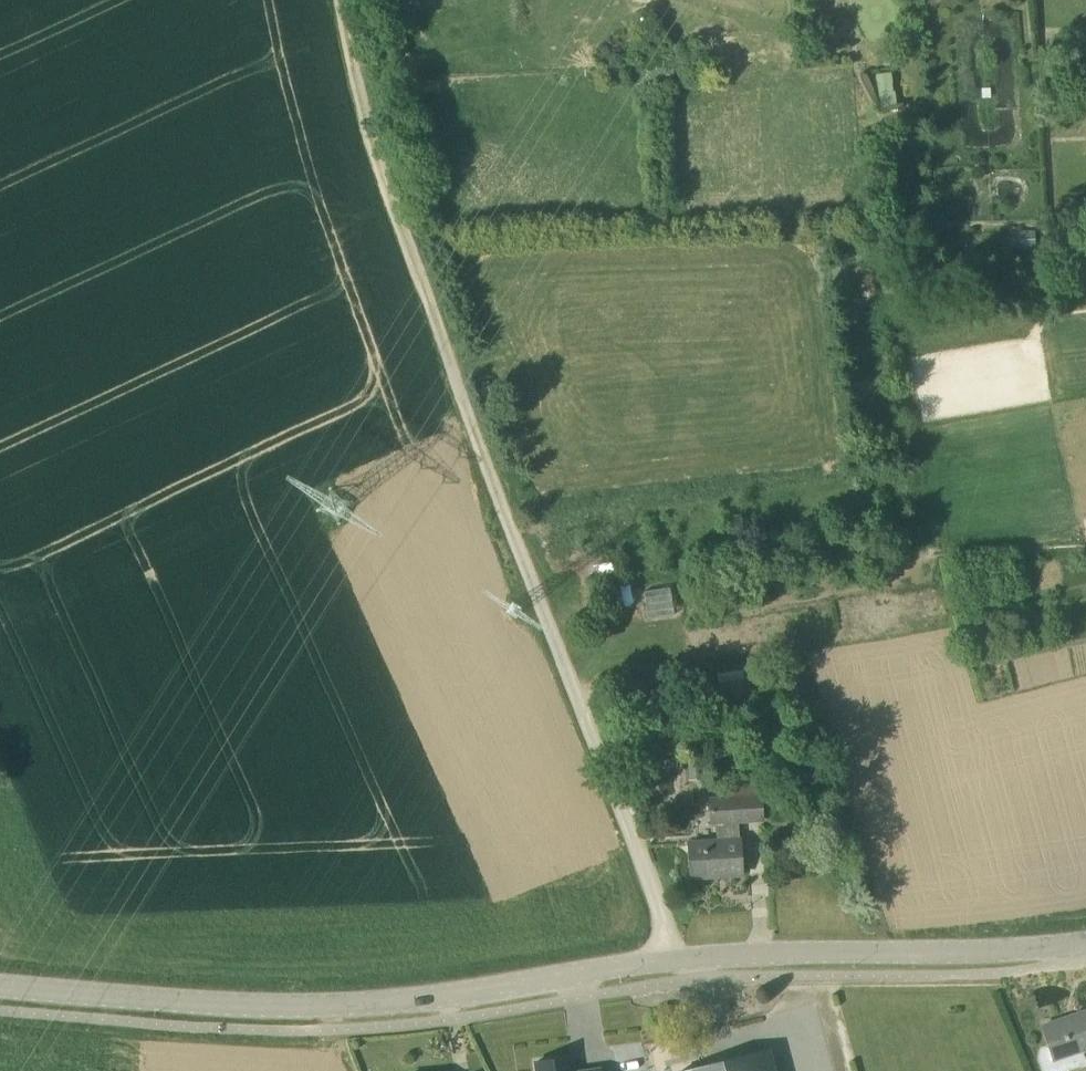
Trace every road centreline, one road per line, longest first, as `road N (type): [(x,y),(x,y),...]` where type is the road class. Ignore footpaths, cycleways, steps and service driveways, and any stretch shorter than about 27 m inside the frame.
road 1 (tertiary): [(0,987),(198,1004),(414,1006),(675,960),(1085,945)]
road 2 (track): [(675,960),(501,510),(402,225),(344,0)]

